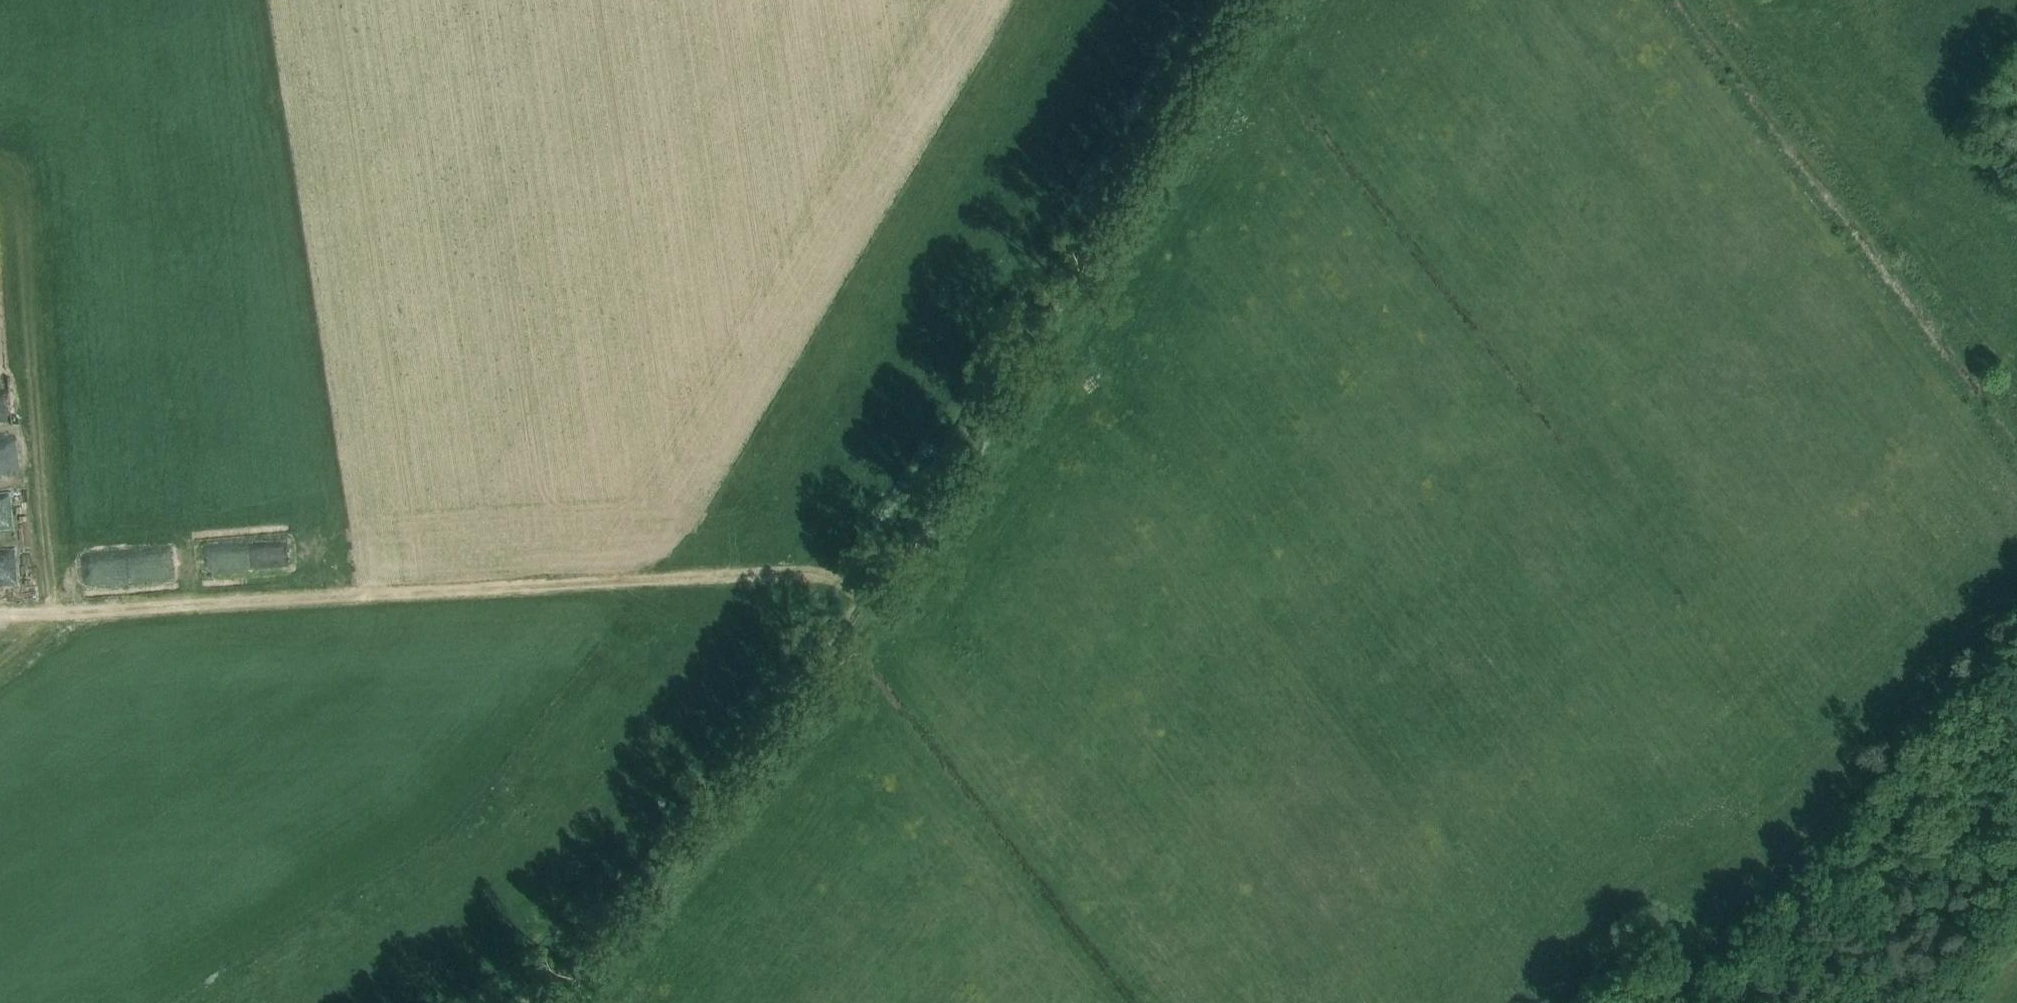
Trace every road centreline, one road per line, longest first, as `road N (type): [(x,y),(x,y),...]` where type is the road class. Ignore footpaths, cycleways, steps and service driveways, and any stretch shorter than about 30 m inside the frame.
road 1 (track): [(0,614),(811,574),(860,601)]
road 2 (track): [(1667,1002),(1958,680),(2016,628)]

